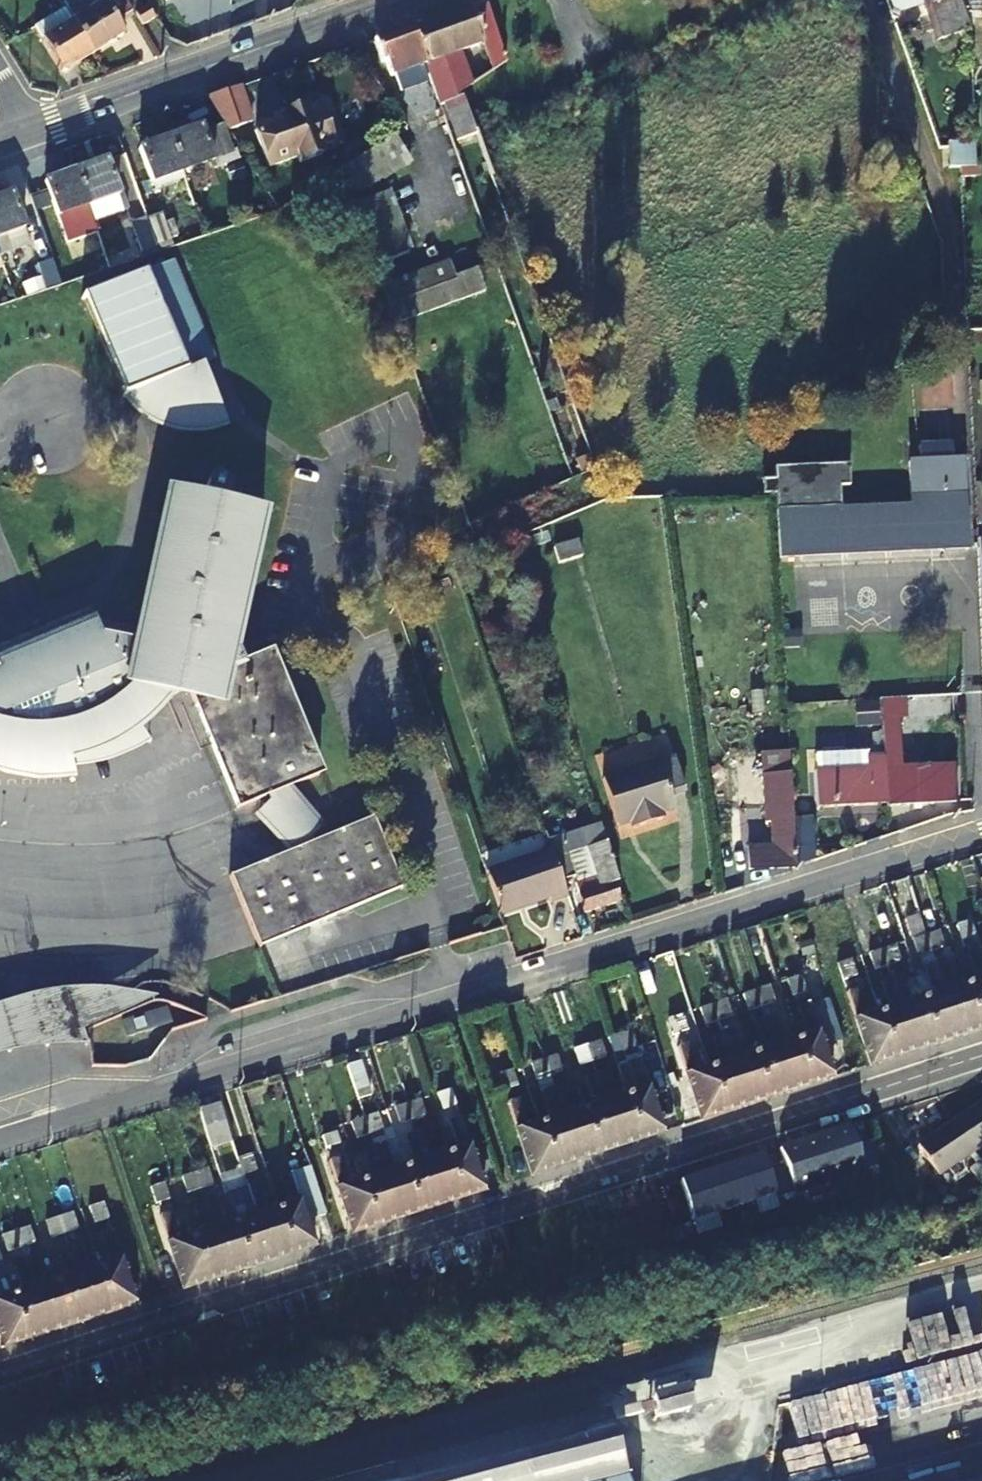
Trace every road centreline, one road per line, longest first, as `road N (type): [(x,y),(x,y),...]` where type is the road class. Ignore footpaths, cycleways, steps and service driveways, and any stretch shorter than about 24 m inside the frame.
road 1 (residential): [(981,1054),(0,1373)]
road 2 (residential): [(981,835),(0,1139)]
road 3 (tertiary): [(35,132),(407,0)]

